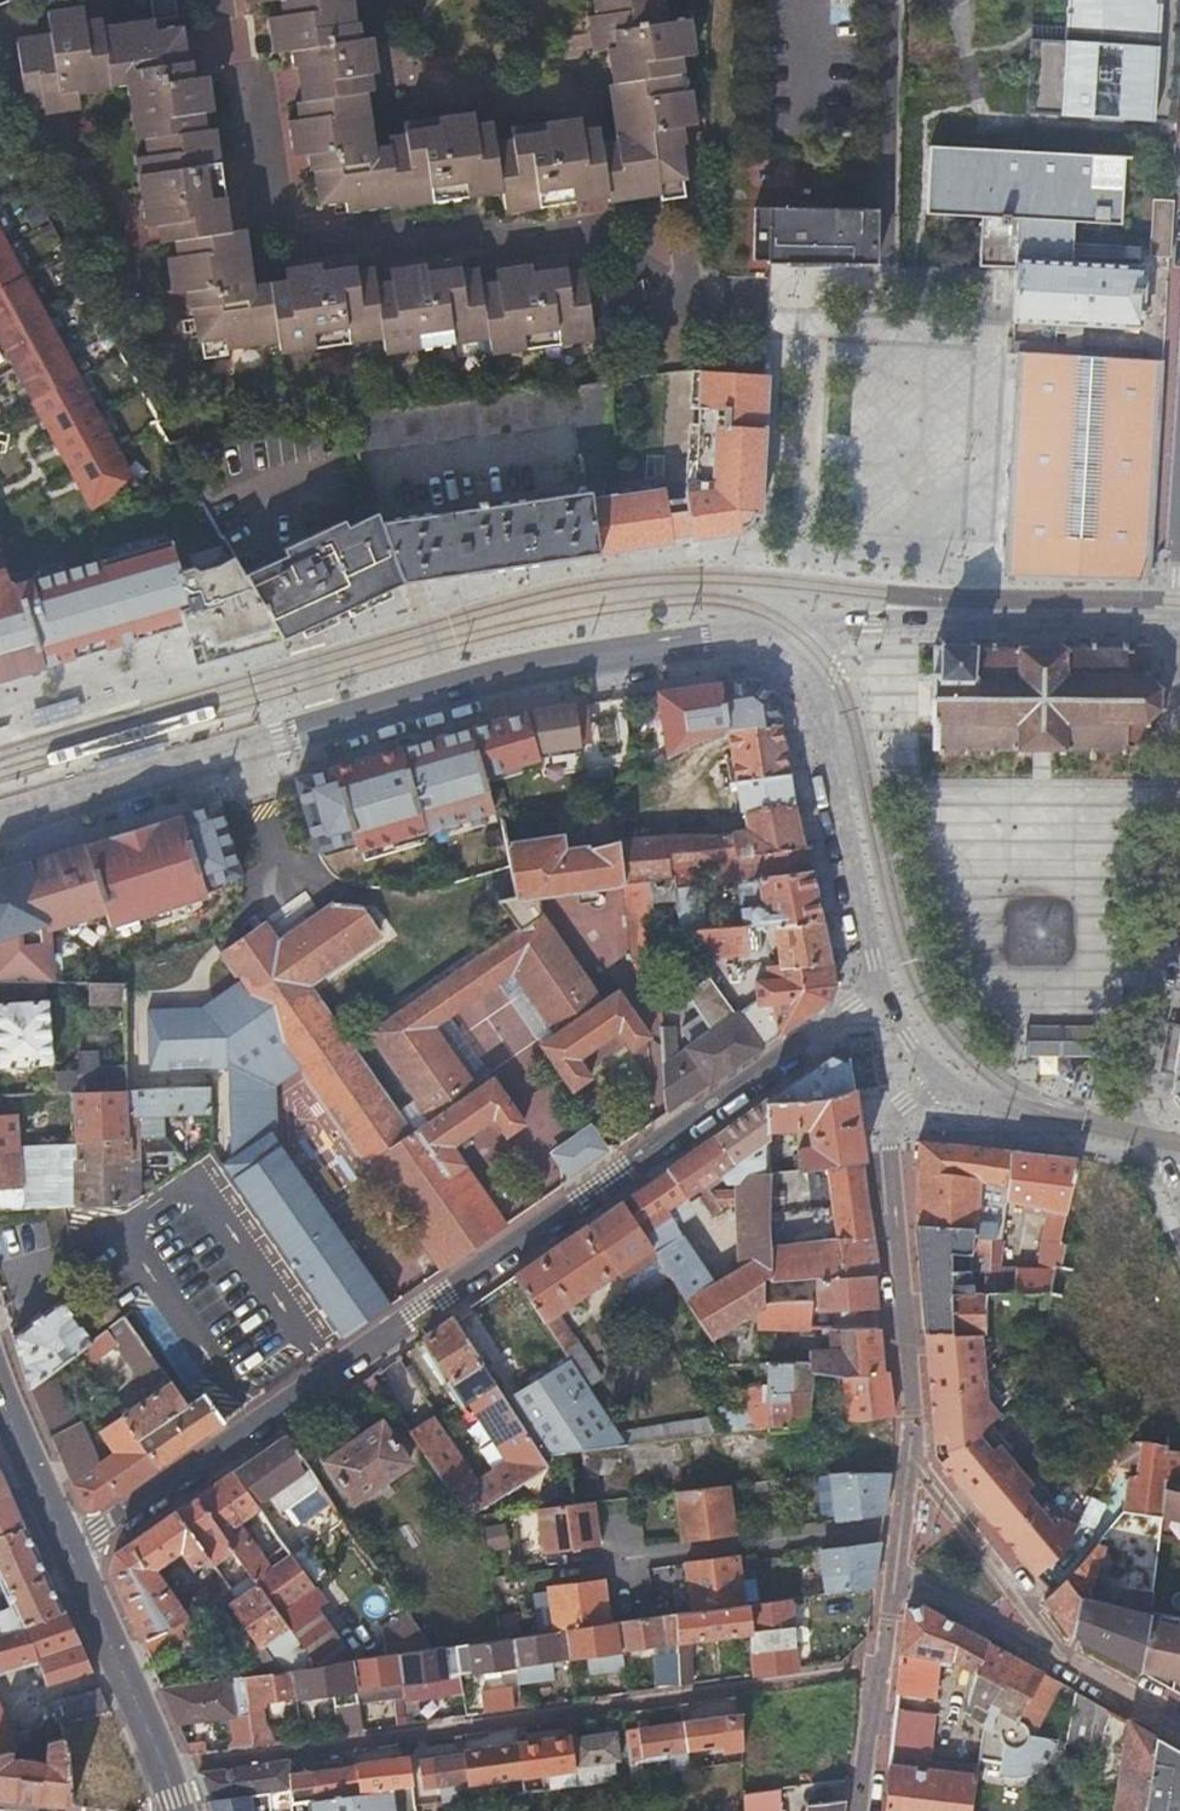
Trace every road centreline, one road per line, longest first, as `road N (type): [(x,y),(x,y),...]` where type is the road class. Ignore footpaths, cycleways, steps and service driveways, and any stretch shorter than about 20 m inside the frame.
road 1 (residential): [(878,990),(63,1552)]
road 2 (secondary): [(0,828),(518,670),(736,640),(786,652)]
road 3 (residential): [(860,1810),(912,1426),(883,1131),(940,1085)]
road 4 (secondary): [(1176,624),(874,622),(786,652)]
road 5 (secondary): [(786,652),(819,704),(878,990)]
road 6 (residential): [(1126,1139),(1179,843)]
road 7 (secondary): [(177,1810),(63,1552)]
road 8 (secondary): [(940,1085),(1126,1139)]
road 9 (secondary): [(63,1552),(0,1418)]

